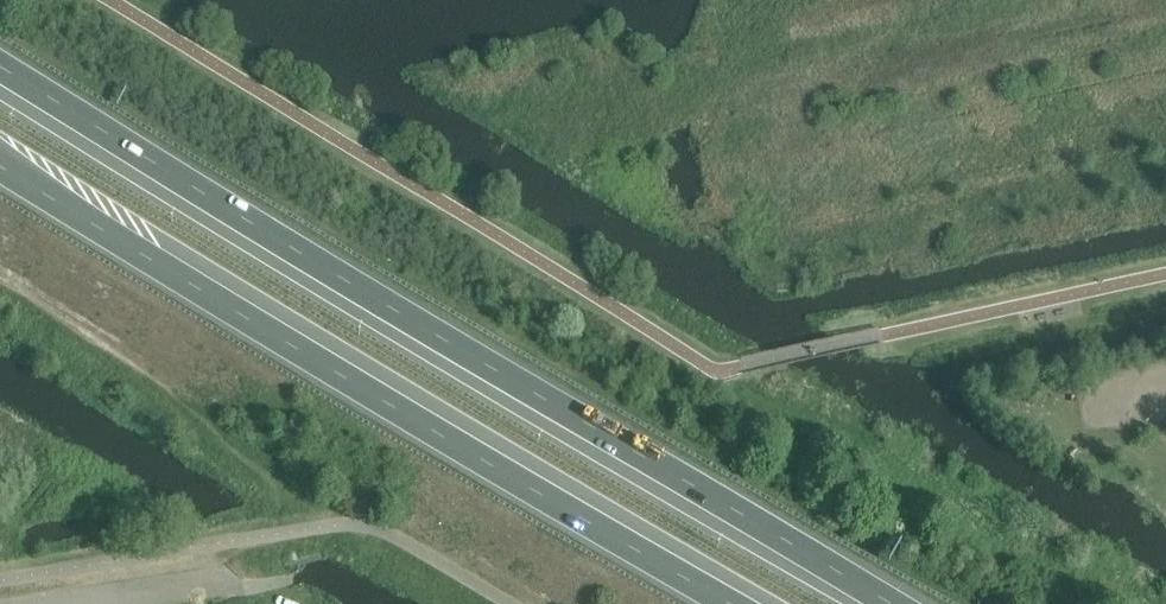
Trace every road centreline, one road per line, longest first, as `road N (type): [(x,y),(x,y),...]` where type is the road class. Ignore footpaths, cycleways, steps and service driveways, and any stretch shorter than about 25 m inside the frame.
road 1 (motorway): [(899,603),(0,72)]
road 2 (motorway): [(0,163),(745,603)]
road 3 (unclassified): [(73,603),(292,579)]

